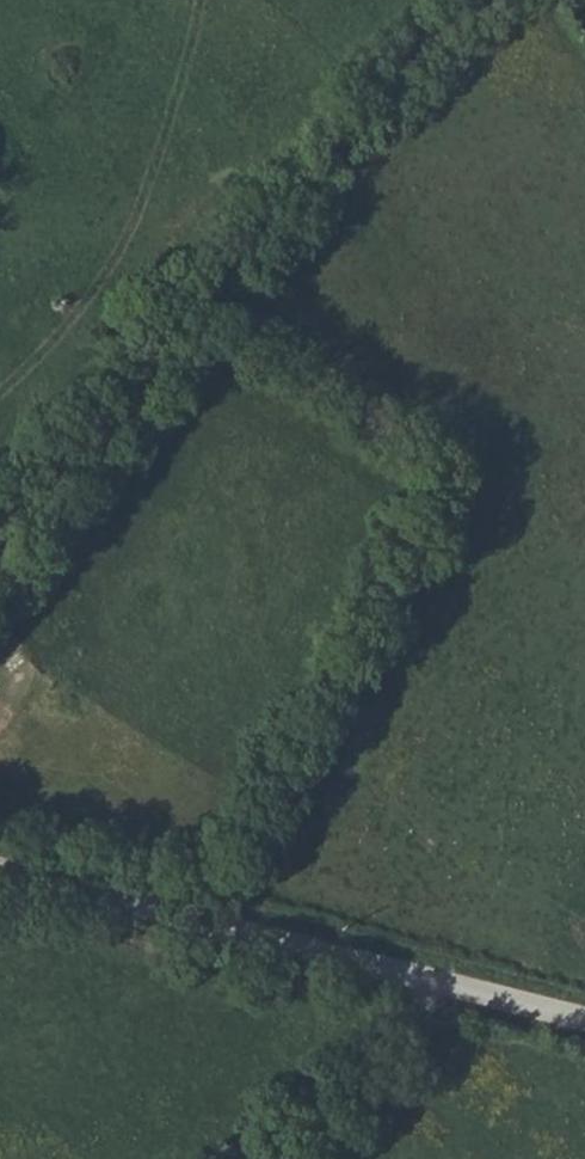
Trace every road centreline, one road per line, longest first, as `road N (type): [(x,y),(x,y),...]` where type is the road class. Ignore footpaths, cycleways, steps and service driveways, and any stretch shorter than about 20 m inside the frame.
road 1 (track): [(479,0),(450,17),(277,215),(0,550)]
road 2 (unclassified): [(0,882),(584,1019)]

